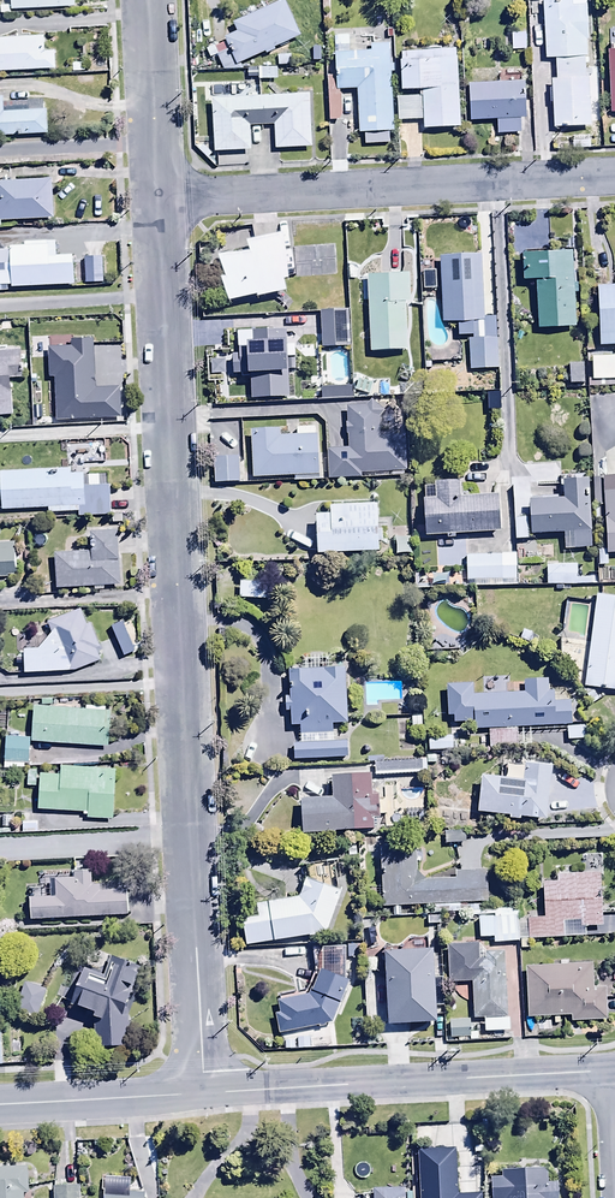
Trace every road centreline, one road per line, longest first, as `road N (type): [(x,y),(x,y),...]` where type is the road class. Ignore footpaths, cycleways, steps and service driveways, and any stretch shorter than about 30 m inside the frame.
road 1 (unclassified): [(157,198),(203,1094)]
road 2 (residential): [(157,198),(614,175)]
road 3 (unclassified): [(614,1072),(203,1094)]
road 4 (unclassified): [(203,1094),(0,1104)]
road 5 (unclassified): [(147,0),(157,198)]

